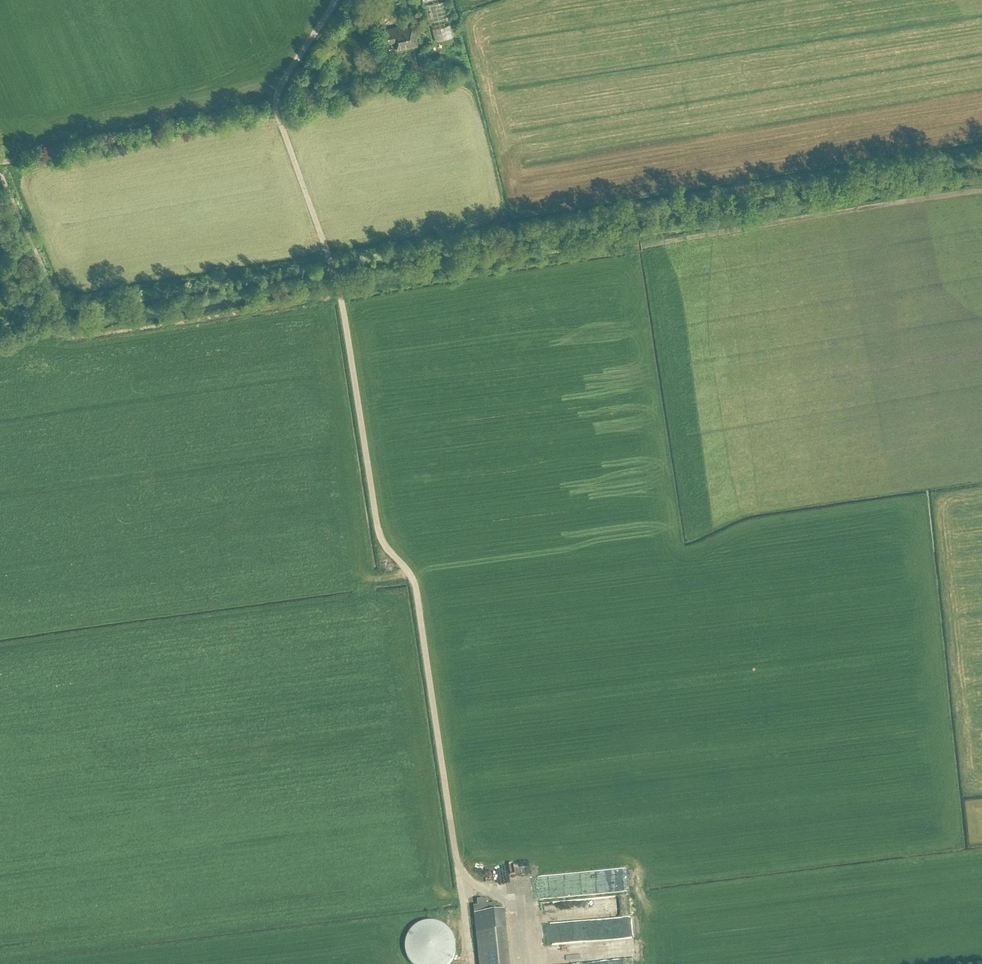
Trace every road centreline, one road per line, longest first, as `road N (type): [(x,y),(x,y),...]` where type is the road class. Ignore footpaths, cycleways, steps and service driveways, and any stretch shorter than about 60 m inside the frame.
road 1 (track): [(457,861),(416,584),(378,528),(341,295),(277,111),(278,90),(334,0)]
road 2 (track): [(981,190),(644,244)]

